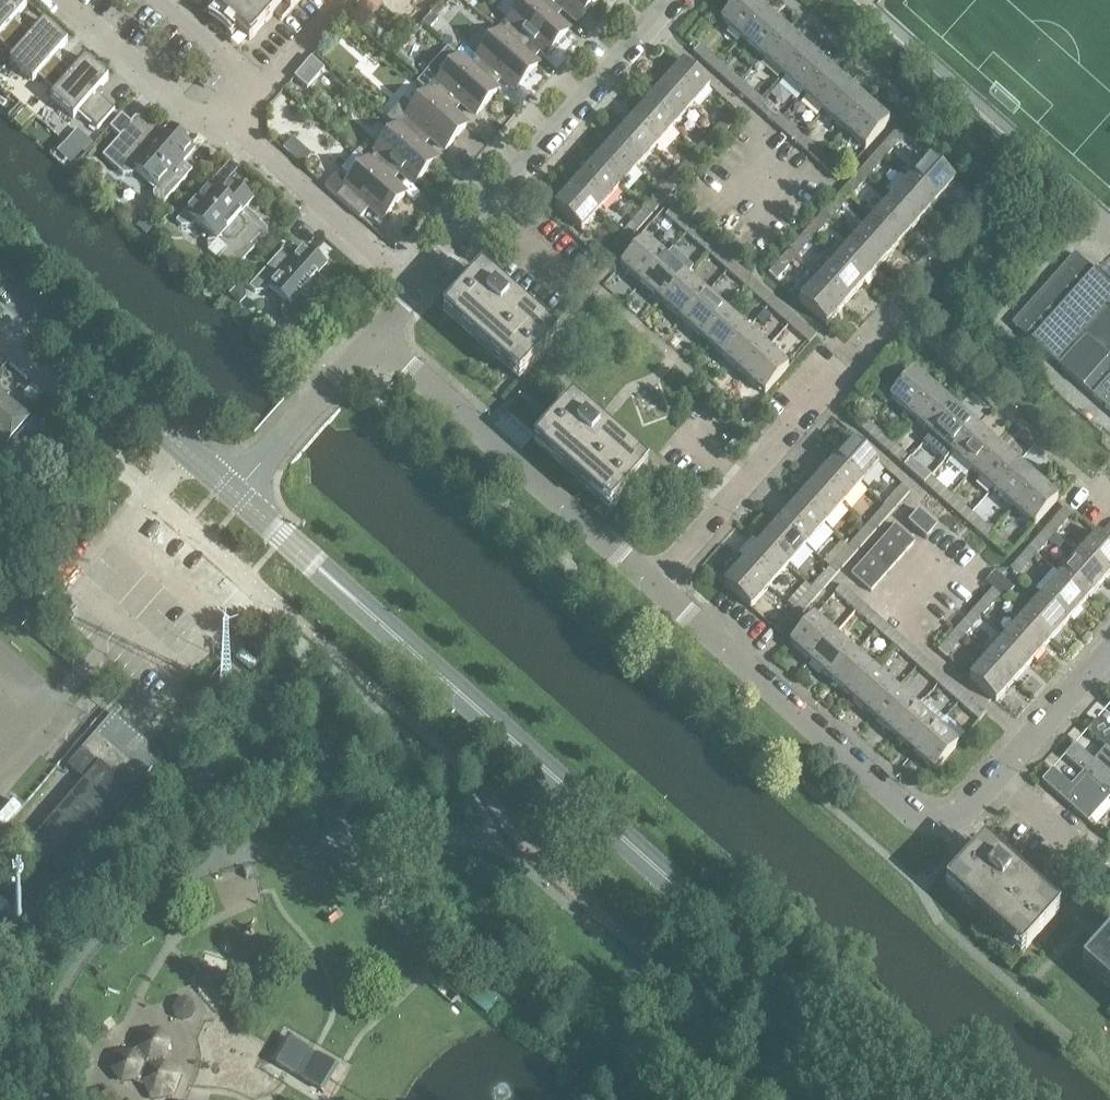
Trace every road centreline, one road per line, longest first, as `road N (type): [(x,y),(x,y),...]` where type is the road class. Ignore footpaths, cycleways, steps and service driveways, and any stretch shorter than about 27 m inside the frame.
road 1 (tertiary): [(917,1099),(240,498)]
road 2 (residential): [(996,778),(948,819),(919,814),(654,584)]
road 3 (residential): [(416,291),(667,0)]
road 4 (residential): [(654,584),(375,337)]
road 5 (tertiary): [(240,498),(0,287)]
road 6 (residential): [(654,584),(844,364)]
road 7 (residential): [(416,291),(229,127)]
road 8 (residential): [(240,498),(375,337)]
road 9 (residential): [(229,127),(196,116),(67,0)]
road 10 (residential): [(1109,651),(996,778)]
road 11 (residential): [(229,127),(338,0)]
road 12 (residential): [(1087,858),(996,778)]

